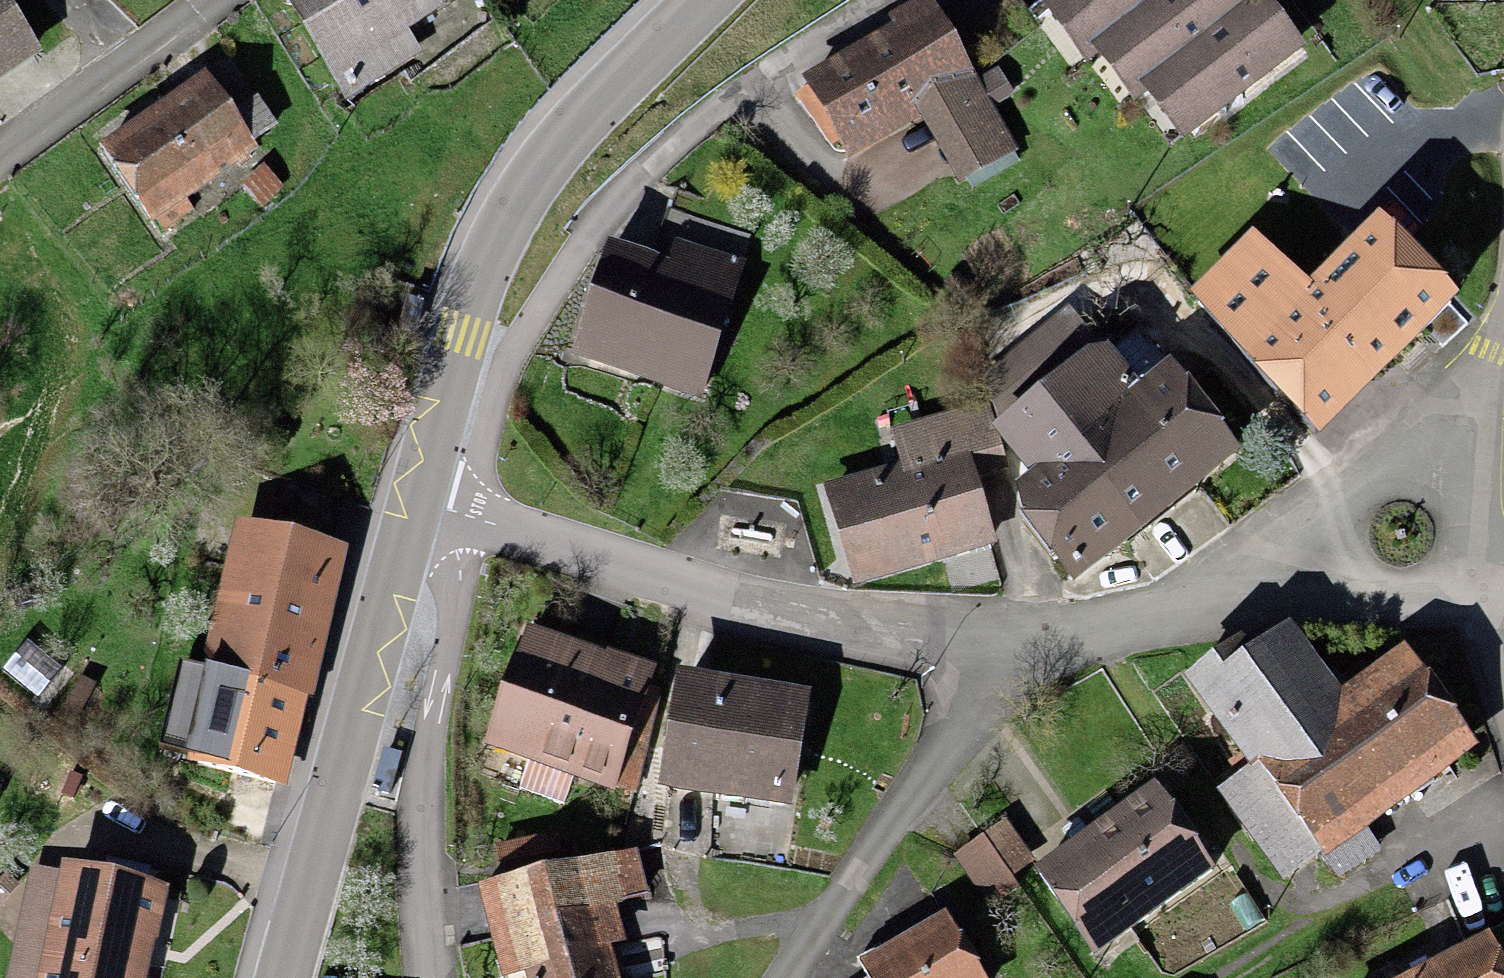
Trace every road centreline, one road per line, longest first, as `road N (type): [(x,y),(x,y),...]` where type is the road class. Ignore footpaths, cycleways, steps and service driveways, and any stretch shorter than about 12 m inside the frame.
road 1 (residential): [(453,371),(505,355),(633,185),(682,139),(886,0)]
road 2 (residential): [(455,514),(653,581),(863,638),(998,657)]
road 3 (tertiary): [(418,502),(281,977)]
road 4 (residential): [(429,977),(420,855),(459,591),(455,514)]
road 5 (tertiary): [(702,0),(580,119),(524,193),(479,284),(453,371)]
road 6 (residential): [(786,977),(998,657)]
road 7 (residential): [(1483,404),(1192,618)]
road 8 (residential): [(1192,618),(1476,590)]
road 9 (residential): [(225,0),(0,164)]
road 10 (residential): [(998,657),(1192,618)]
road 11 (residential): [(1476,590),(1471,505),(1483,404)]
road 12 (tertiary): [(453,371),(418,502)]

